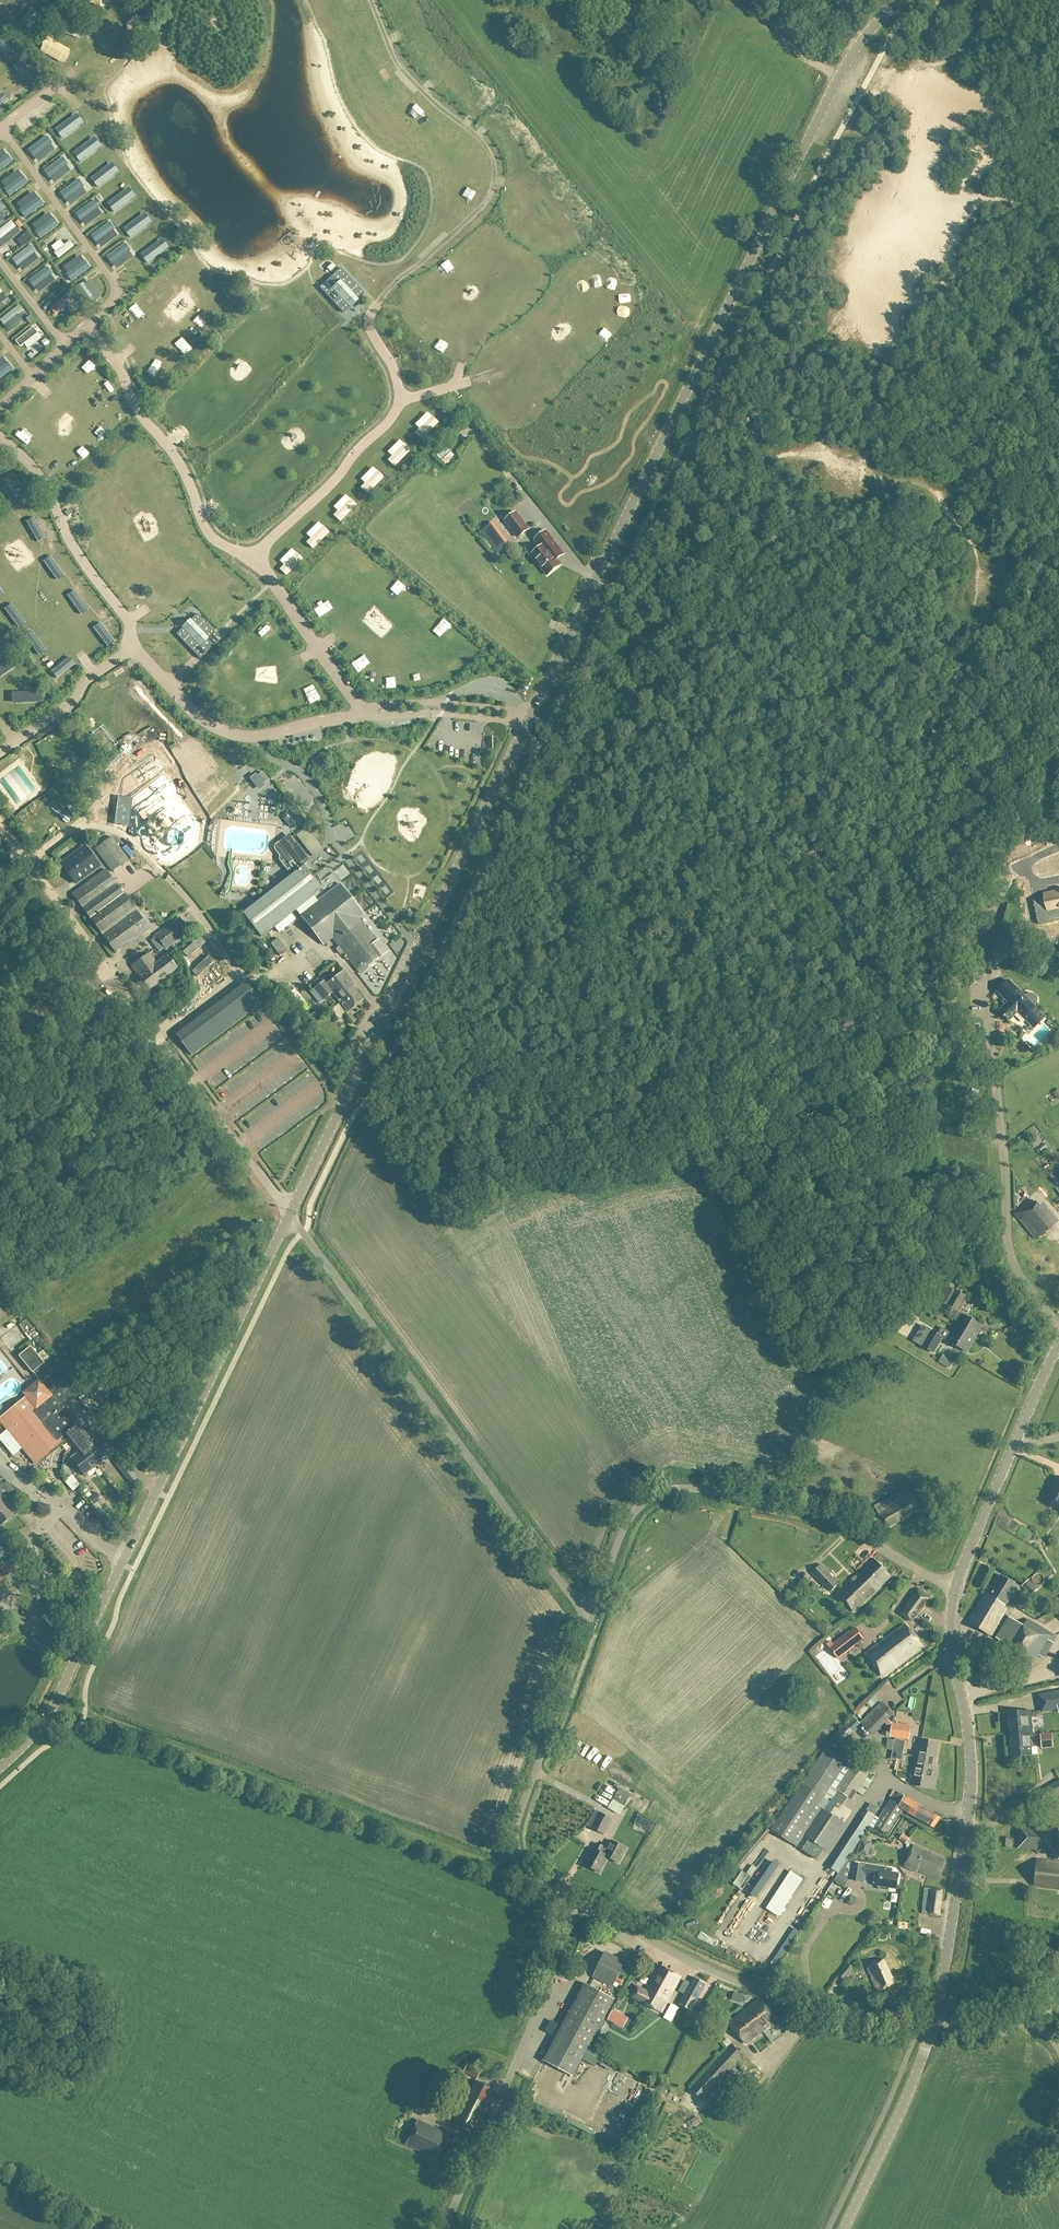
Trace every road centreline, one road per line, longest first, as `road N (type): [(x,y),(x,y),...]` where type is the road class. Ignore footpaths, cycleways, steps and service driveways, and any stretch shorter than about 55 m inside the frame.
road 1 (unclassified): [(290,1214),(839,74),(905,0)]
road 2 (unclassified): [(0,1771),(50,1717),(290,1214)]
road 3 (unclassified): [(593,1619),(290,1214)]
road 4 (unclassified): [(593,1619),(630,1517),(654,1495),(678,1489),(813,1513),(954,1592)]
road 5 (tertiary): [(932,2030),(972,1781),(954,1652),(954,1592)]
road 6 (track): [(985,959),(1007,1237),(1024,1283),(1058,1326)]
road 7 (unclassified): [(932,2030),(819,2010),(735,1982),(575,1902)]
road 8 (track): [(787,1506),(818,1426),(821,1392),(783,1333),(705,1168)]
road 9 (unclassified): [(445,2228),(575,1902)]
road 10 (unclassified): [(575,1902),(528,1875),(515,1831),(593,1619)]
road 11 (tertiary): [(954,1592),(1058,1350)]
road 12 (tertiary): [(845,2228),(932,2030)]

